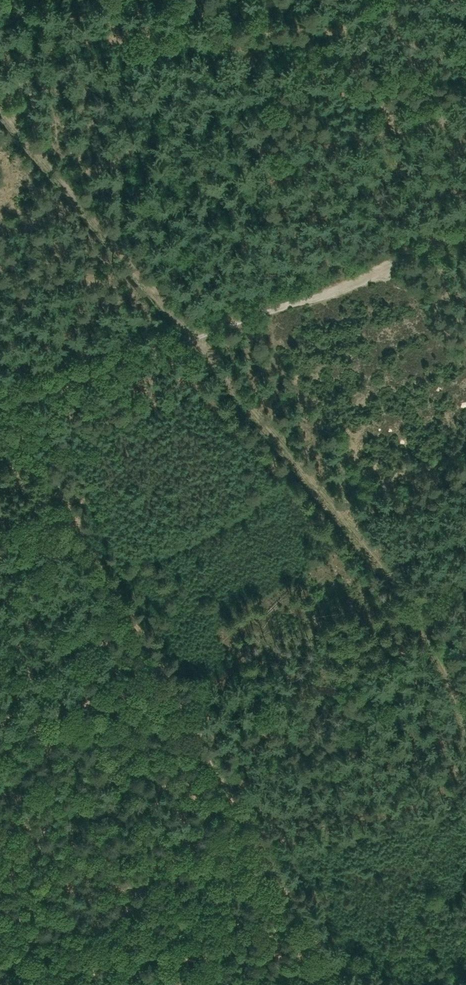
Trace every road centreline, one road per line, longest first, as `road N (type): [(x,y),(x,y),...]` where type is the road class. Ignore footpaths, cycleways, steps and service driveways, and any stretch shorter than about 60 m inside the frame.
road 1 (track): [(465,230),(0,409)]

